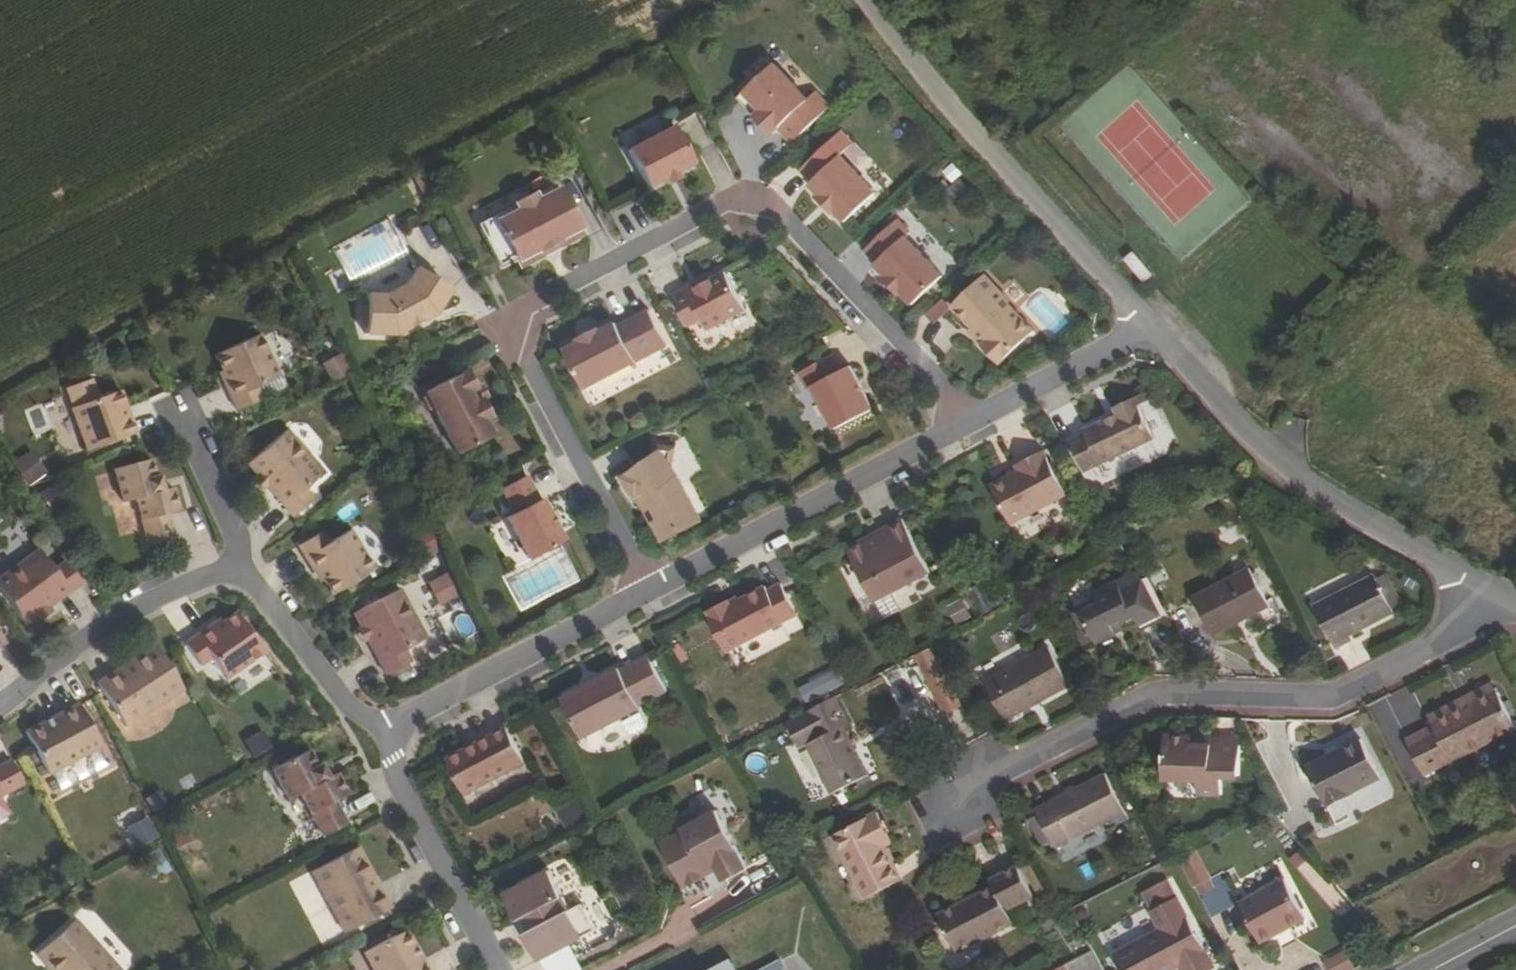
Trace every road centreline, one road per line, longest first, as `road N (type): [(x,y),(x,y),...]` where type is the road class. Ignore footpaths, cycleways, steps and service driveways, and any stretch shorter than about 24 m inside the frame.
road 1 (residential): [(968,424),(951,394),(767,205),(727,205),(549,299),(528,332),(530,366),(654,591)]
road 2 (residential): [(949,826),(970,794),(1147,701),(1343,697),(1433,649),(1476,605)]
road 3 (residential): [(386,739),(351,711),(256,587),(226,576),(123,619),(0,709)]
road 4 (residential): [(1149,333),(866,0)]
road 5 (residential): [(1476,605),(1451,569),(1291,471),(1149,333)]
road 6 (residential): [(654,591),(968,424)]
road 7 (residential): [(386,739),(654,591)]
road 8 (residential): [(498,969),(404,798),(386,739)]
road 9 (residential): [(968,424),(1149,333)]
road 10 (track): [(1425,258),(1515,359)]

